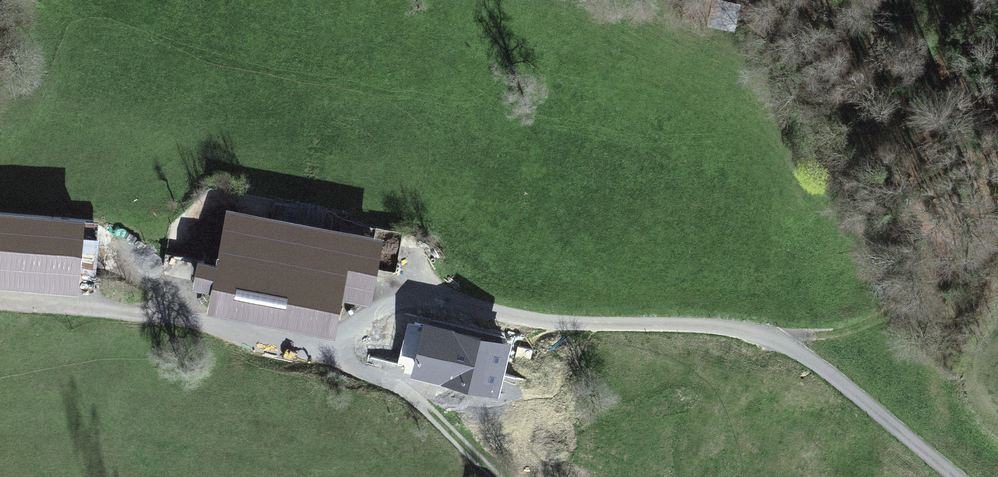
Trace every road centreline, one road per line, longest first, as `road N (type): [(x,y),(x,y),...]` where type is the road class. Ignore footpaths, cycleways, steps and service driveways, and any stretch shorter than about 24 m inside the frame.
road 1 (track): [(949,476),(782,335),(554,326),(426,302),(372,317),(334,355),(228,332),(0,313)]
road 2 (track): [(782,335),(922,302),(994,235)]
road 3 (track): [(334,355),(439,416),(500,476)]

